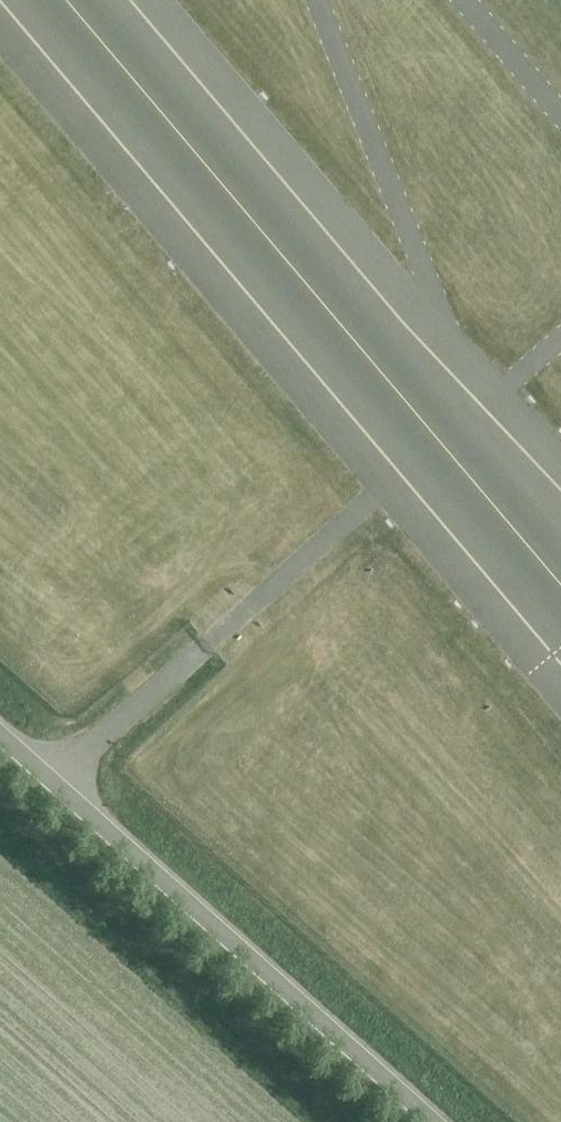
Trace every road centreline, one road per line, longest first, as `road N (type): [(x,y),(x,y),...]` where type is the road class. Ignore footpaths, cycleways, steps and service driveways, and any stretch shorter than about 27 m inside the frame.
road 1 (unclassified): [(434,1121),(0,734)]

